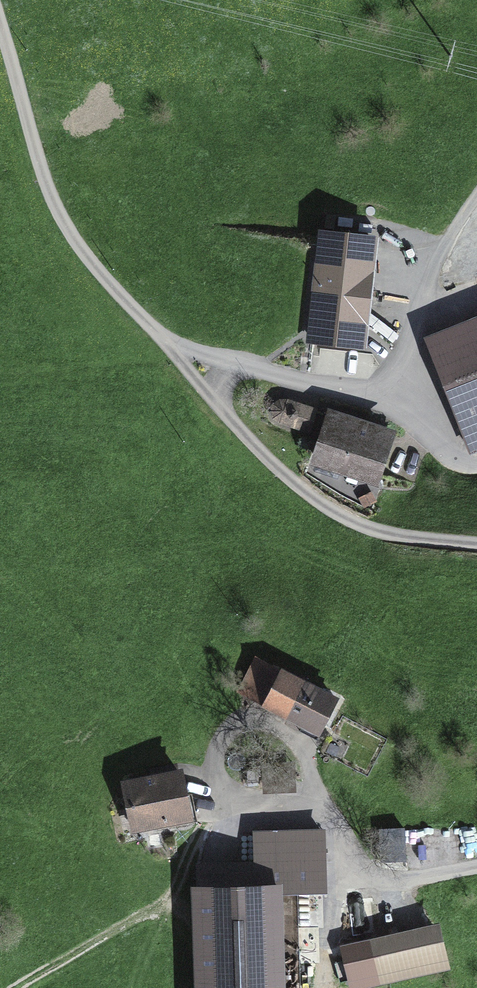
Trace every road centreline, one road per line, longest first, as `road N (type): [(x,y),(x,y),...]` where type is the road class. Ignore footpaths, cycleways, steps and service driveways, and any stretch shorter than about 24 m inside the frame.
road 1 (unclassified): [(150,327),(204,356),(366,398),(411,368),(432,280),(476,204)]
road 2 (unclassified): [(150,327),(300,487),(363,523),(476,542)]
road 3 (unclassified): [(3,0),(66,228),(150,327)]

